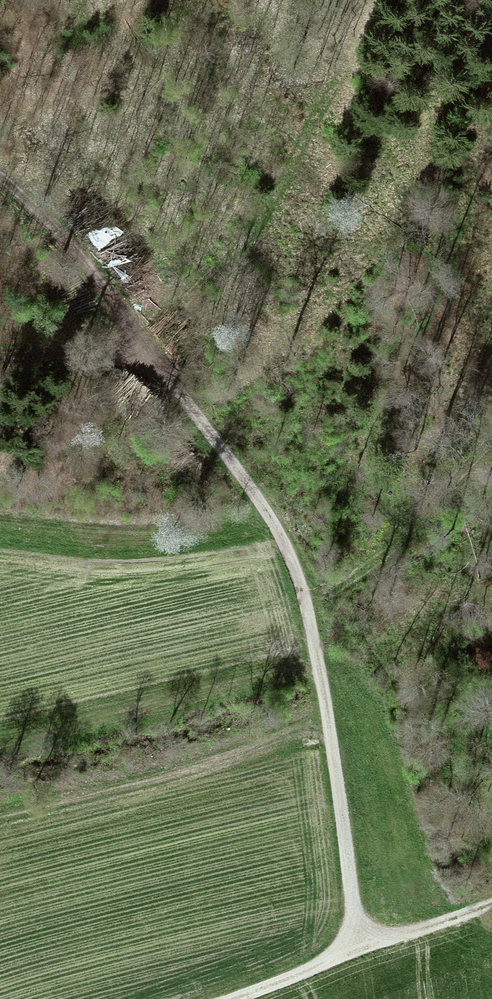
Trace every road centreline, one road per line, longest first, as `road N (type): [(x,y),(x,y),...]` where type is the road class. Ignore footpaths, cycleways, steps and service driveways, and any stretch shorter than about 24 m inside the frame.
road 1 (track): [(360,947),(329,714),(304,597),(273,524),(122,303),(0,323)]
road 2 (track): [(0,166),(108,269),(122,303)]
road 3 (track): [(360,947),(491,907)]
road 4 (track): [(234,998),(360,947)]

